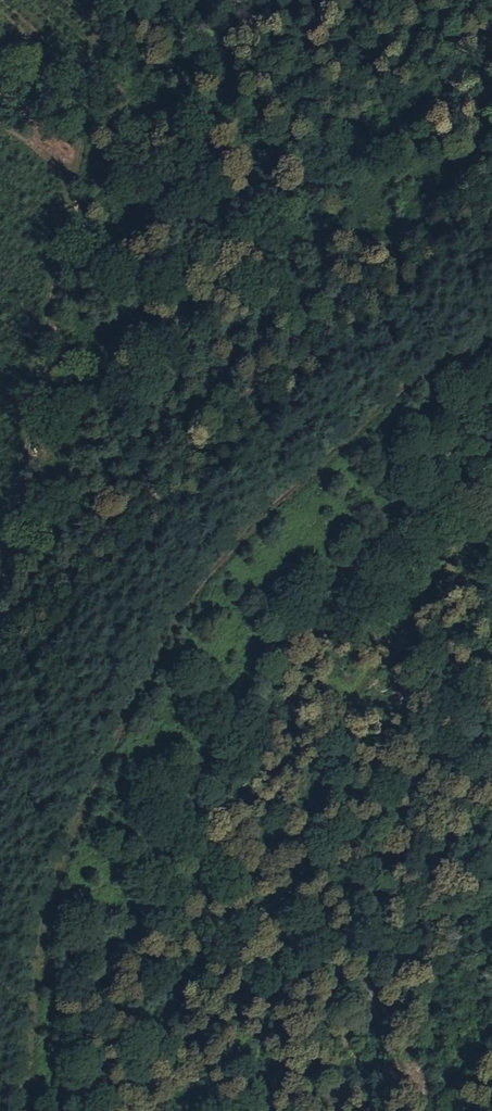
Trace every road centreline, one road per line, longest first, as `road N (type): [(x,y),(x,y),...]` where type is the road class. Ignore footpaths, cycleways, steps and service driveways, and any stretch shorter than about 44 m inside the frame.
road 1 (track): [(17,1110),(47,897),(143,676),(202,573),(267,503),(491,331)]
road 2 (track): [(0,635),(491,156)]
road 3 (track): [(253,1110),(307,807),(344,700),(461,552),(491,528)]

